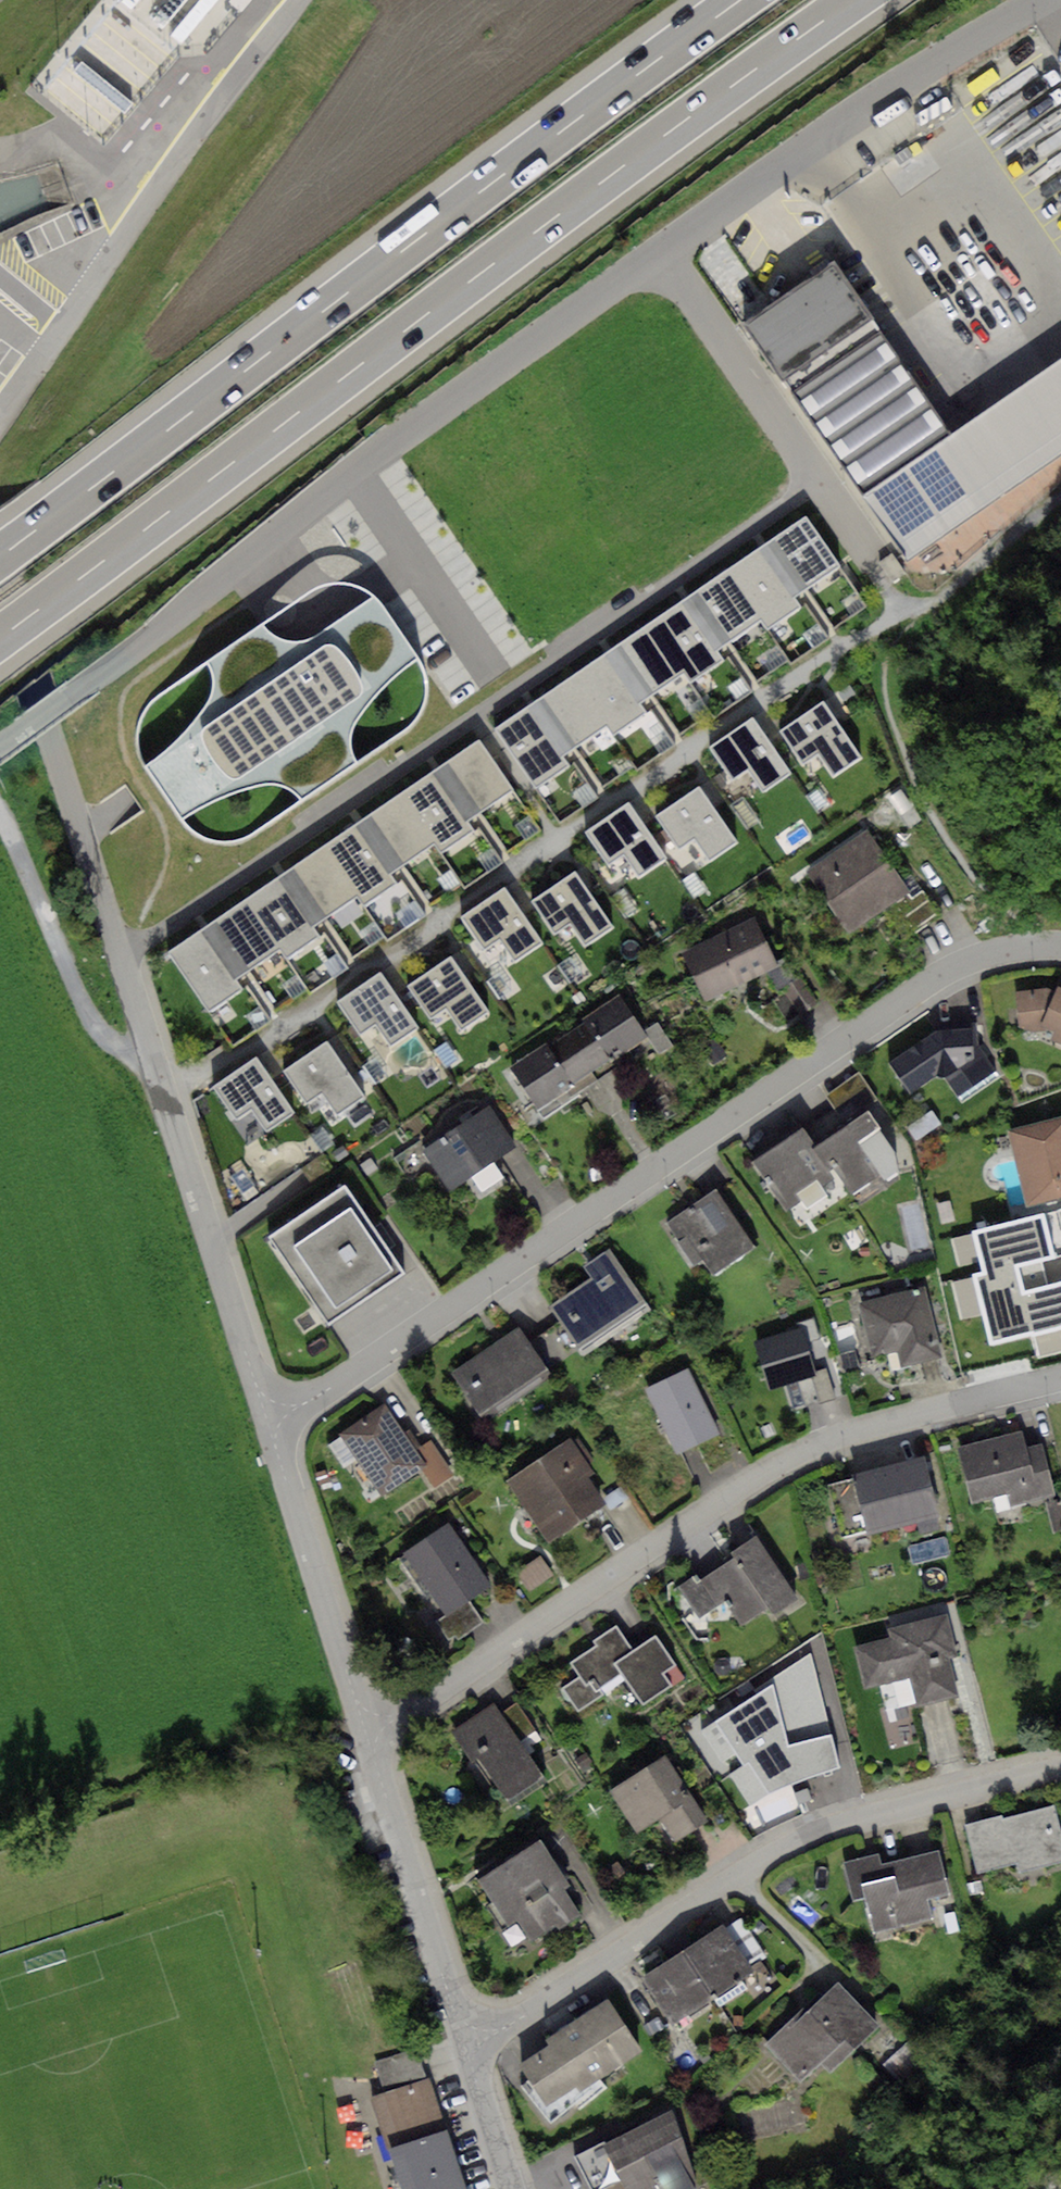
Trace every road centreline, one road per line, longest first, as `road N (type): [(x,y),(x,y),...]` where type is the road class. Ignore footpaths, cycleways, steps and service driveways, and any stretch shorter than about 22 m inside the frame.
road 1 (residential): [(657,255),(815,477),(123,952)]
road 2 (motorway): [(0,636),(854,0)]
road 3 (motorway): [(742,0),(0,555)]
road 4 (residential): [(1060,945),(1003,947),(926,985),(279,1424)]
road 5 (residential): [(373,1730),(801,1459),(918,1414),(1060,1381)]
road 6 (residential): [(472,2044),(732,1871),(826,1822),(1060,1764)]
road 7 (residential): [(279,1424),(123,952)]
road 8 (unclassified): [(61,336),(174,162),(307,0)]
road 9 (track): [(815,477),(909,612),(954,589),(1060,498)]
road 10 (residential): [(472,2044),(373,1730)]
road 11 (residential): [(373,1730),(279,1424)]
road 12 (track): [(0,823),(95,1030),(163,1072)]
road 13 (residential): [(123,952),(51,734)]
road 14 (unclassified): [(51,734),(0,582)]
road 15 (residential): [(521,2188),(472,2044)]

